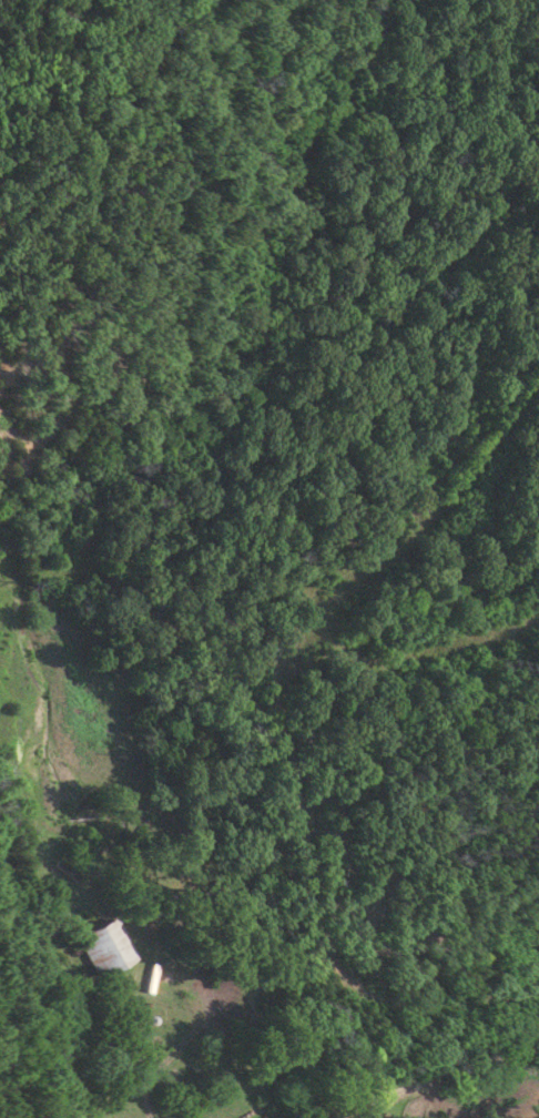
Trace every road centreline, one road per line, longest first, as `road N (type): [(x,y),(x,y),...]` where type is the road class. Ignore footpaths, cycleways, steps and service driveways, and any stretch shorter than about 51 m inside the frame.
road 1 (residential): [(353,1117),(426,1077),(538,1044)]

